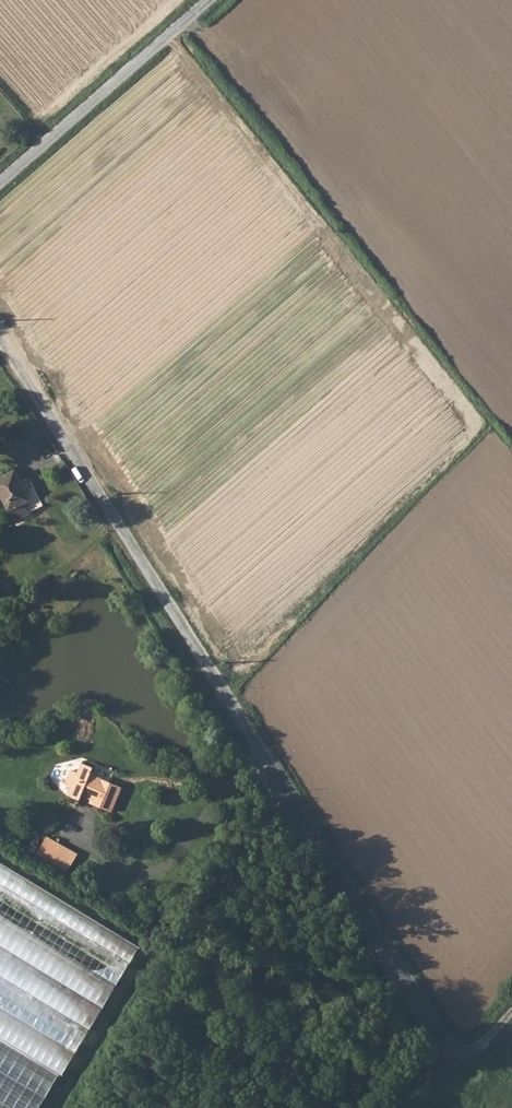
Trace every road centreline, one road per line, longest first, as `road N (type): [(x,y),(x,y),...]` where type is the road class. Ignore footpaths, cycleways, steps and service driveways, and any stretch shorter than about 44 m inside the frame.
road 1 (unclassified): [(428,1014),(0,339)]
road 2 (unclassified): [(0,179),(214,0)]
road 3 (track): [(428,1014),(454,1055),(476,1048),(511,1009)]

